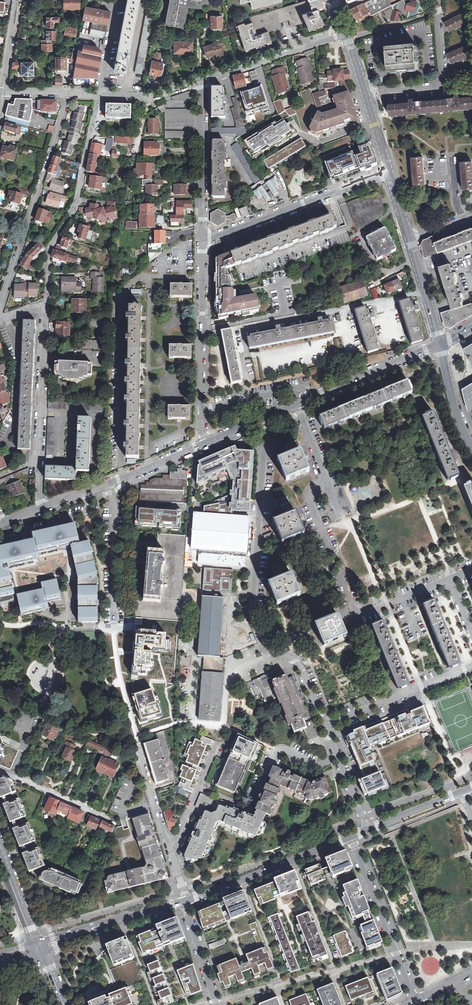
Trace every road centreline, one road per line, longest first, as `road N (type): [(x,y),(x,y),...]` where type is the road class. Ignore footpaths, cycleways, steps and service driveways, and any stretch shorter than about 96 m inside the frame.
road 1 (residential): [(296,406),(326,481),(309,498),(355,610),(364,614),(450,579)]
road 2 (residential): [(203,240),(199,401),(207,444)]
road 3 (residential): [(40,508),(46,304)]
road 4 (residential): [(203,240),(390,171)]
road 5 (residential): [(253,615),(264,448),(258,422)]
road 6 (secondary): [(185,901),(350,837)]
road 7 (residential): [(350,837),(415,1000)]
road 8 (residential): [(201,81),(203,240)]
road 9 (residential): [(471,666),(325,725)]
road 10 (residential): [(440,345),(296,406)]
road 11 (residential): [(346,33),(201,81)]
road 12 (residential): [(114,628),(113,485)]
road 13 (residential): [(69,94),(148,98),(201,81)]

